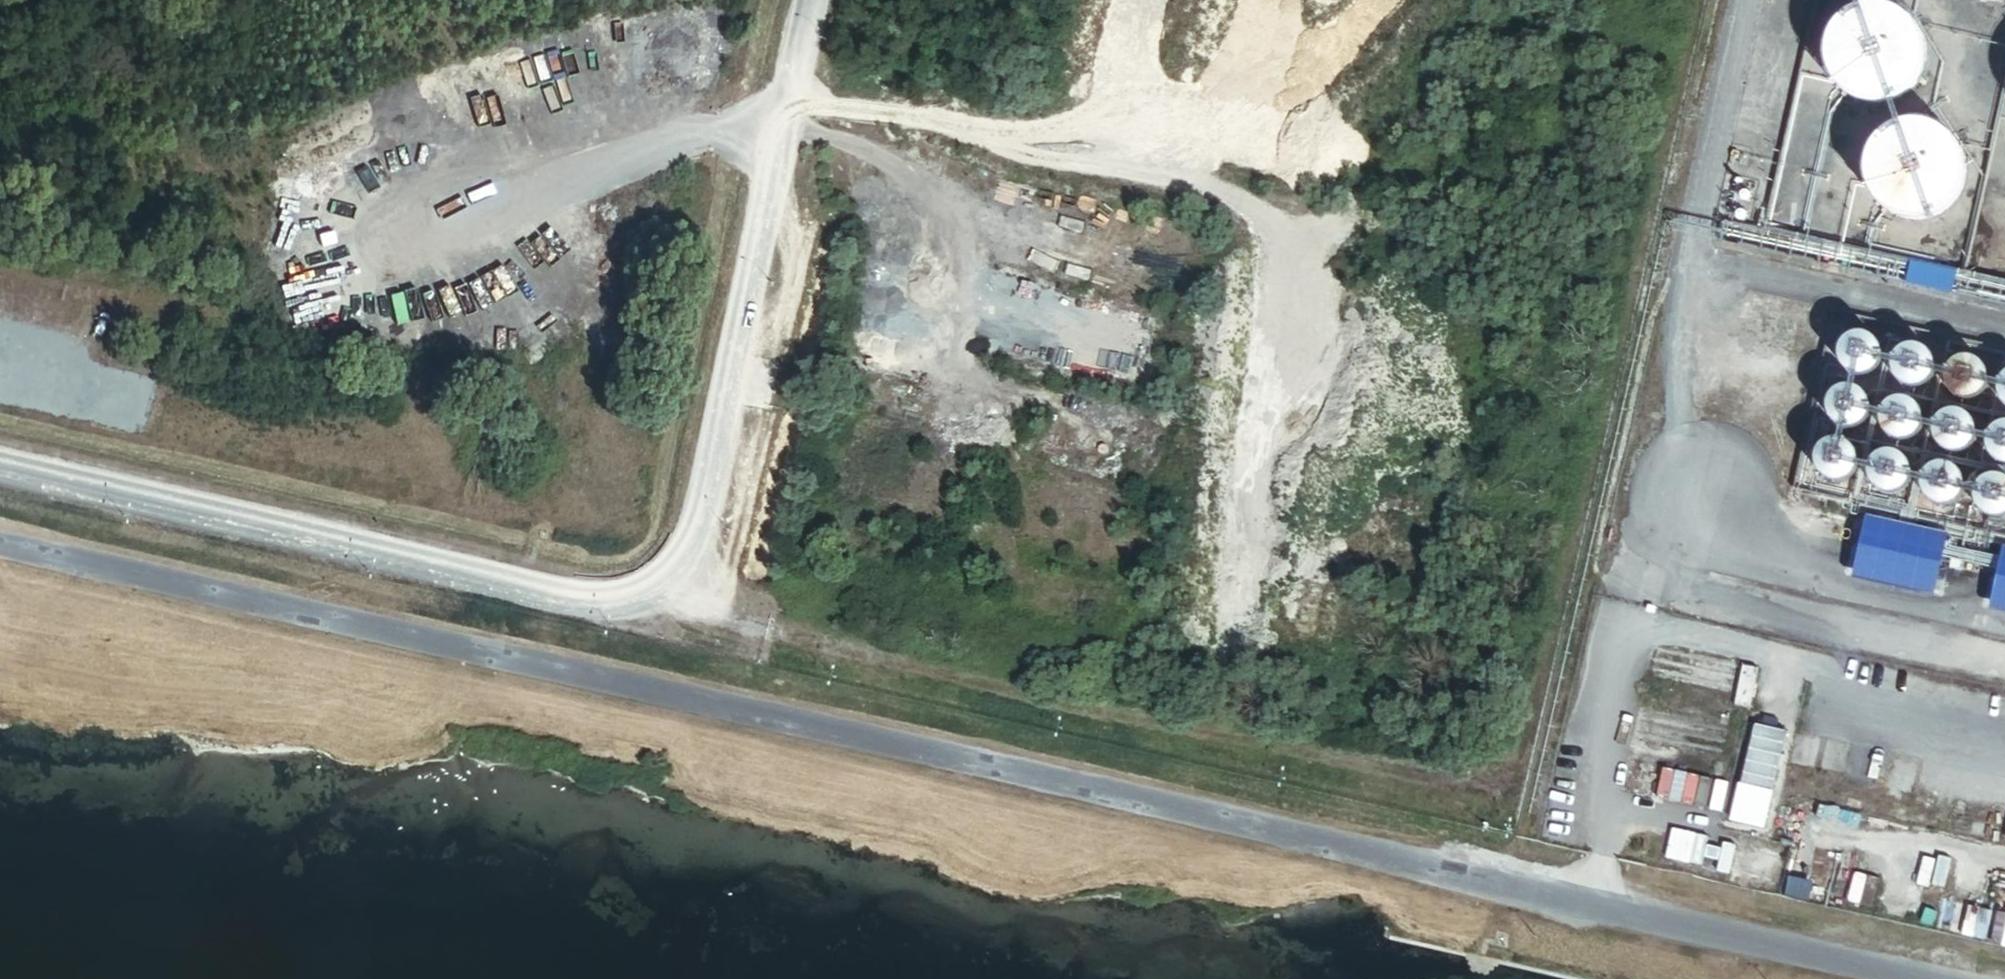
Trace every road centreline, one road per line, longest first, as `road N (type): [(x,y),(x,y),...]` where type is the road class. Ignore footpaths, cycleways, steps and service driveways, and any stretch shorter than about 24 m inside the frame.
road 1 (unclassified): [(0,537),(1953,978)]

